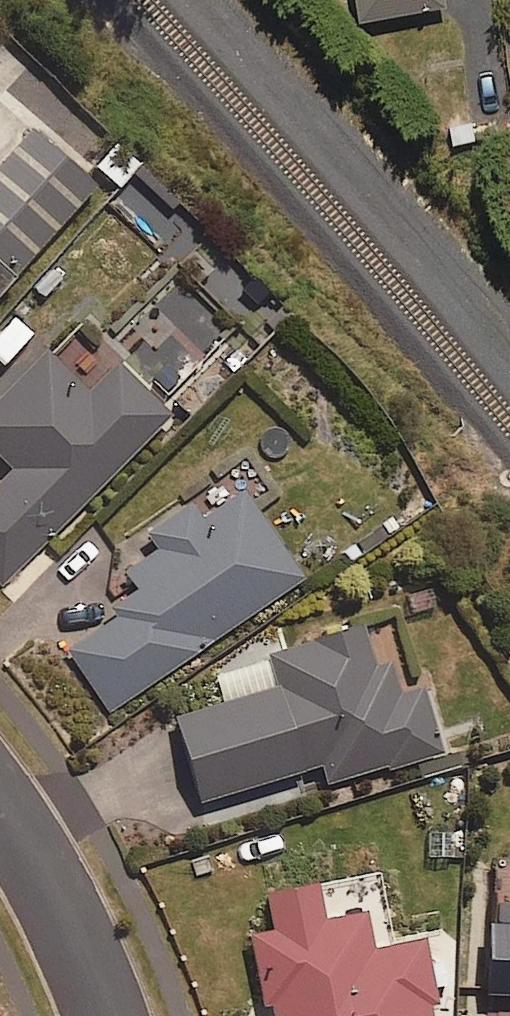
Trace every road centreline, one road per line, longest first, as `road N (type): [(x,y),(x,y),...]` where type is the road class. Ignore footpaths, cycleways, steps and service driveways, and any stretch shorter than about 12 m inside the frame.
road 1 (track): [(188,0),(364,193),(509,375)]
road 2 (residential): [(103,1015),(59,886),(0,805)]

